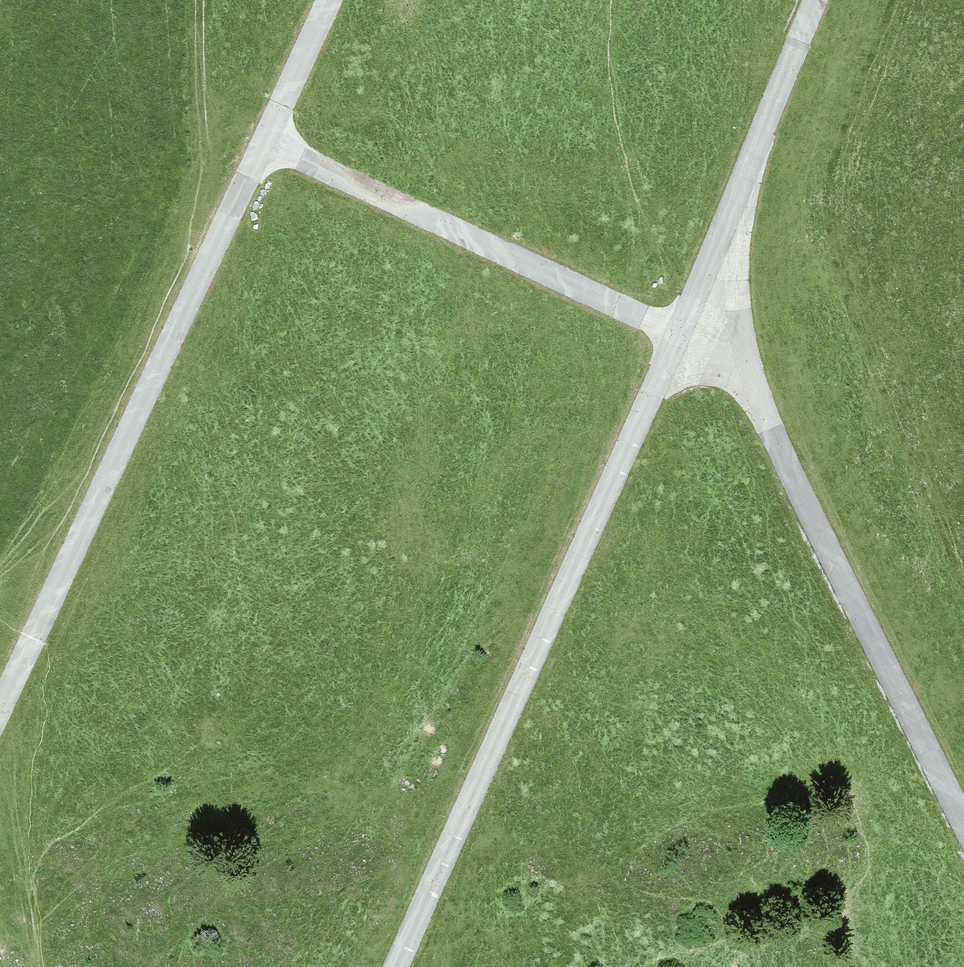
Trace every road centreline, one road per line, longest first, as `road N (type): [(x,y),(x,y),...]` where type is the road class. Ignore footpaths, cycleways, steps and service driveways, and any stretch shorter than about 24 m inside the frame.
road 1 (track): [(819,0),(628,459),(399,966)]
road 2 (track): [(0,707),(333,0)]
road 3 (track): [(710,263),(745,372),(963,825)]
road 4 (track): [(269,138),(681,329)]

